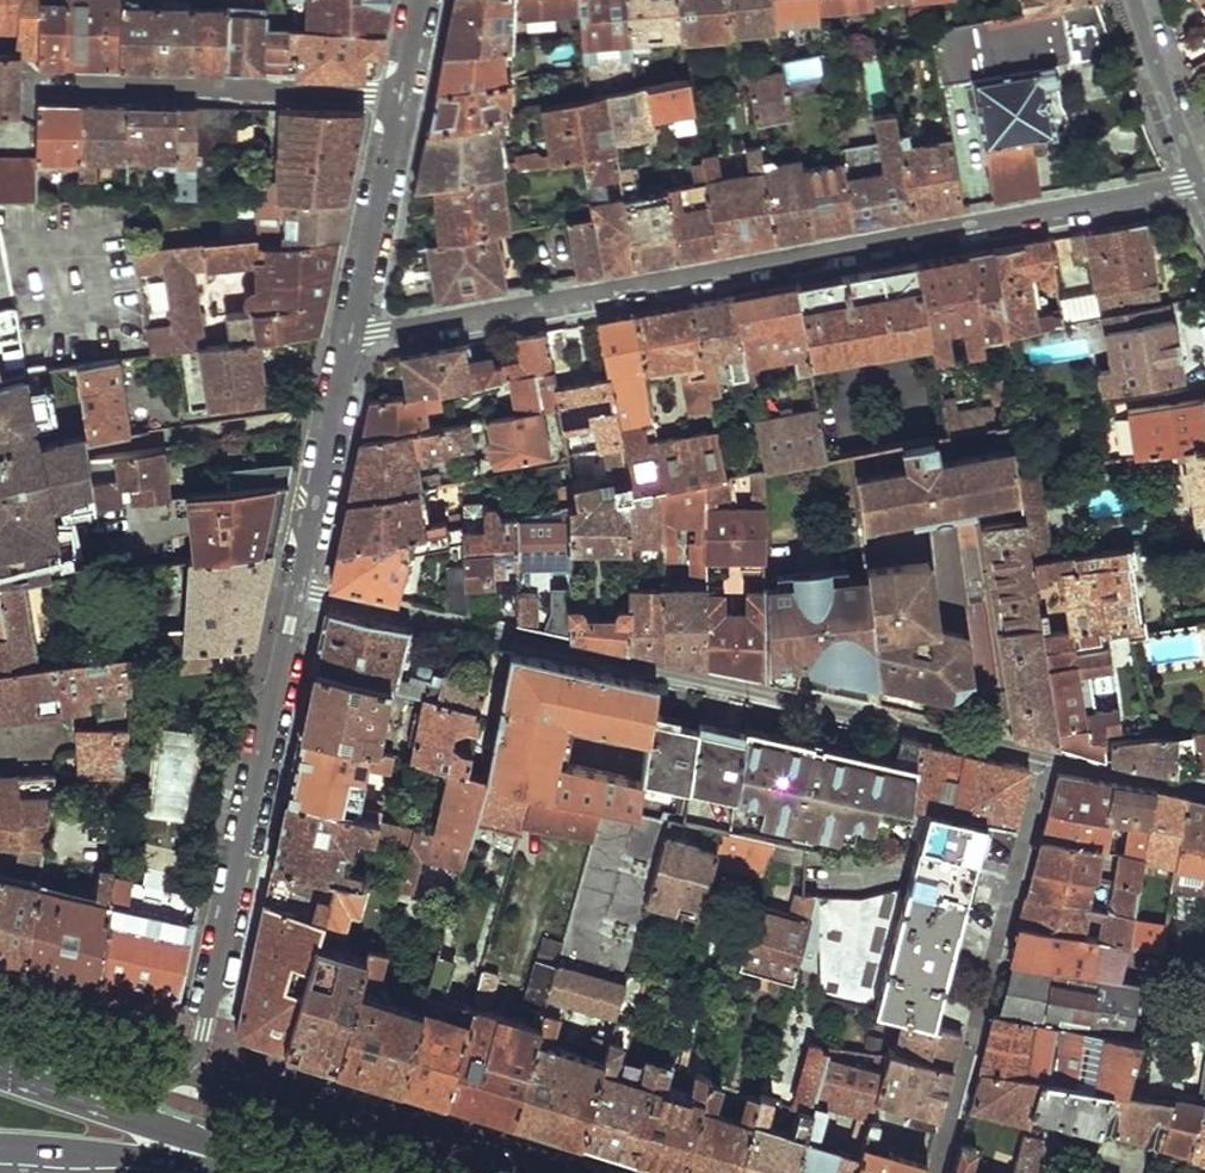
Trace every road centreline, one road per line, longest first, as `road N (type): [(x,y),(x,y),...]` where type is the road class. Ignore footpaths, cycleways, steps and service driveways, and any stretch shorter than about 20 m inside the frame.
road 1 (residential): [(1199,180),(352,332)]
road 2 (residential): [(1048,758),(296,591)]
road 3 (residential): [(296,591),(205,1032),(137,1117)]
road 4 (residential): [(937,1172),(1048,758)]
road 5 (residential): [(33,85),(400,98)]
road 6 (residential): [(352,332),(296,591)]
road 7 (residential): [(400,98),(352,332)]
road 8 (primary): [(322,1172),(137,1117)]
road 9 (residential): [(1199,180),(1134,0)]
road 10 (primary): [(0,1153),(185,1172)]
road 11 (residential): [(1204,789),(1048,758)]
road 12 (primary): [(137,1117),(0,1073)]

